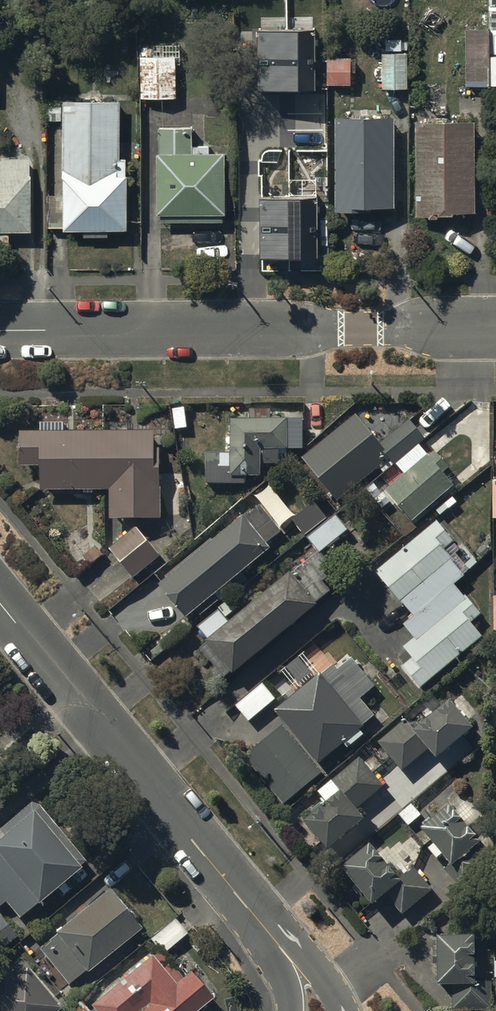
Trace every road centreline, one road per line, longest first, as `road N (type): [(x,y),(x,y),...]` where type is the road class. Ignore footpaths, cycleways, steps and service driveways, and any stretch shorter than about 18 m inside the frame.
road 1 (residential): [(495,328),(0,331)]
road 2 (residential): [(290,955),(0,603)]

